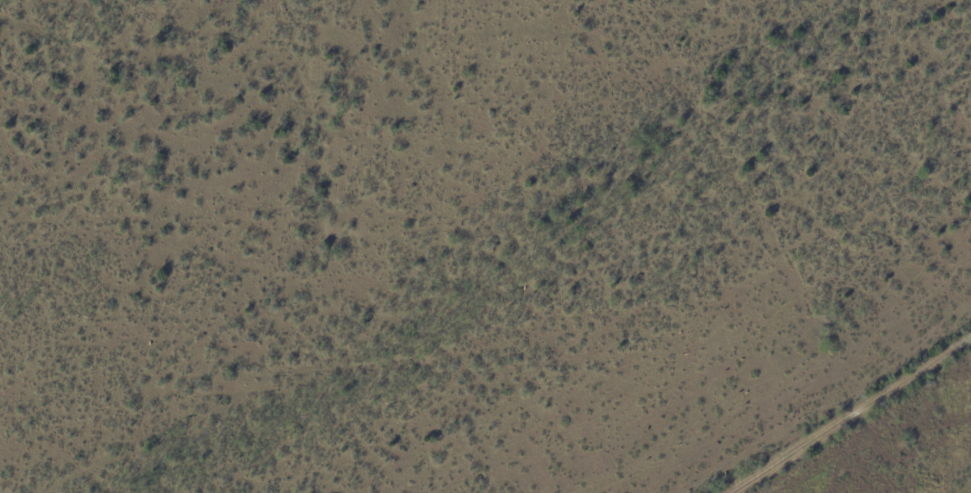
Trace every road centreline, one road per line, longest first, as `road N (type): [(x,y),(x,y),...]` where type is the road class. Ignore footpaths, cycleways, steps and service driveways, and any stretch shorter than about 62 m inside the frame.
road 1 (track): [(970,339),(733,492)]

